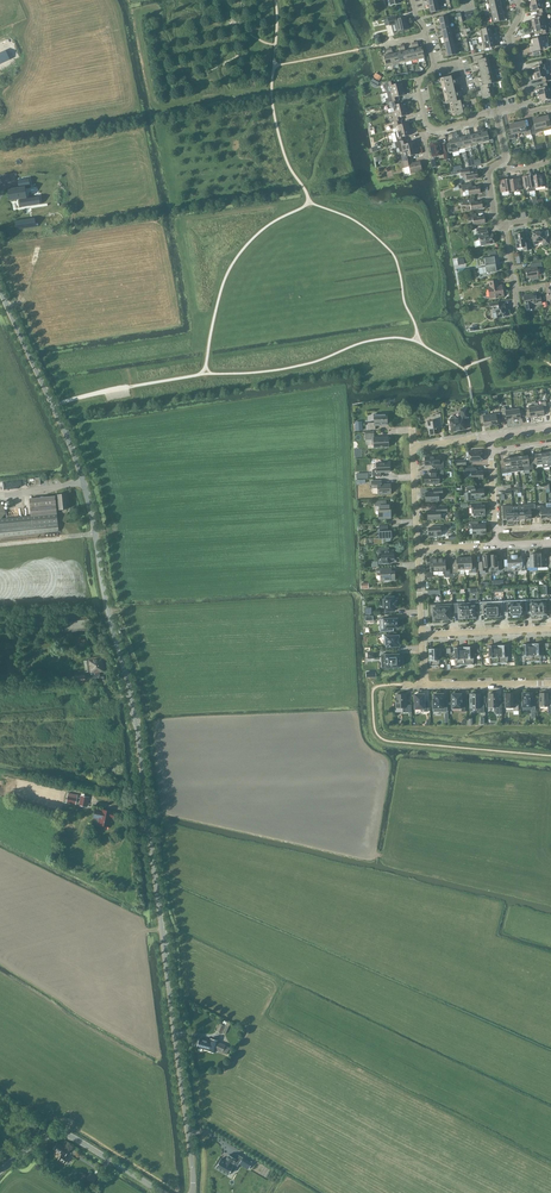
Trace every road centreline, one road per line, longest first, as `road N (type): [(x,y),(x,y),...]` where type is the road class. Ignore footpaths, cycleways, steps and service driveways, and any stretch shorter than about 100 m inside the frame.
road 1 (tertiary): [(194,1192),(135,711),(84,482),(53,407)]
road 2 (tertiary): [(0,1172),(43,1138),(63,1134),(164,1192)]
road 3 (residential): [(497,113),(426,124),(419,93),(435,68)]
road 4 (tertiary): [(53,407),(0,290)]
road 5 (residential): [(423,635),(550,629)]
road 6 (residential): [(424,685),(550,684)]

